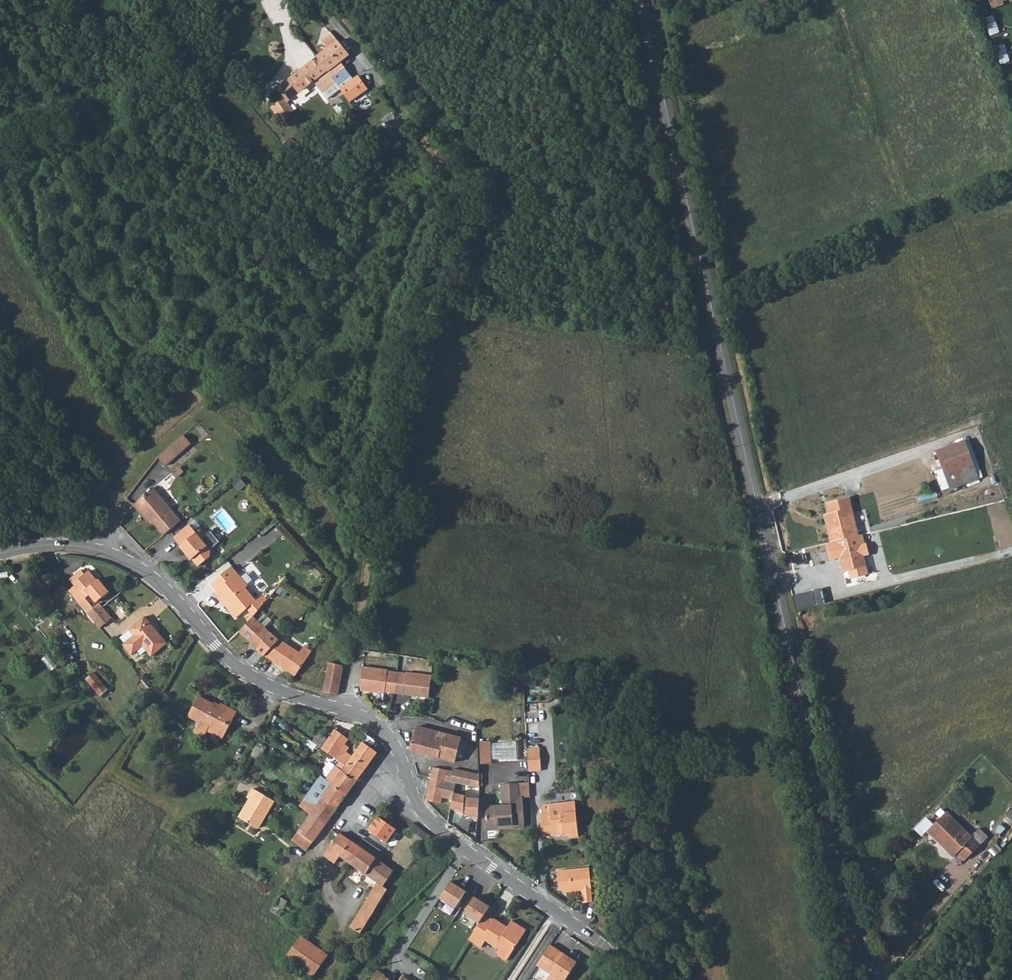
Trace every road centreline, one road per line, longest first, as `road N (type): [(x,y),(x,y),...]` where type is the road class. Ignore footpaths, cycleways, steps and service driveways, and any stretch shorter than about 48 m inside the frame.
road 1 (unclassified): [(643,0),(845,874),(882,979)]
road 2 (residential): [(406,775),(379,725),(250,674),(150,574),(103,552)]
road 3 (residential): [(657,979),(438,830),(406,775)]
road 4 (residential): [(406,775),(382,780),(353,802),(323,841),(318,861),(344,932),(331,974)]
road 5 (track): [(111,496),(0,349)]

